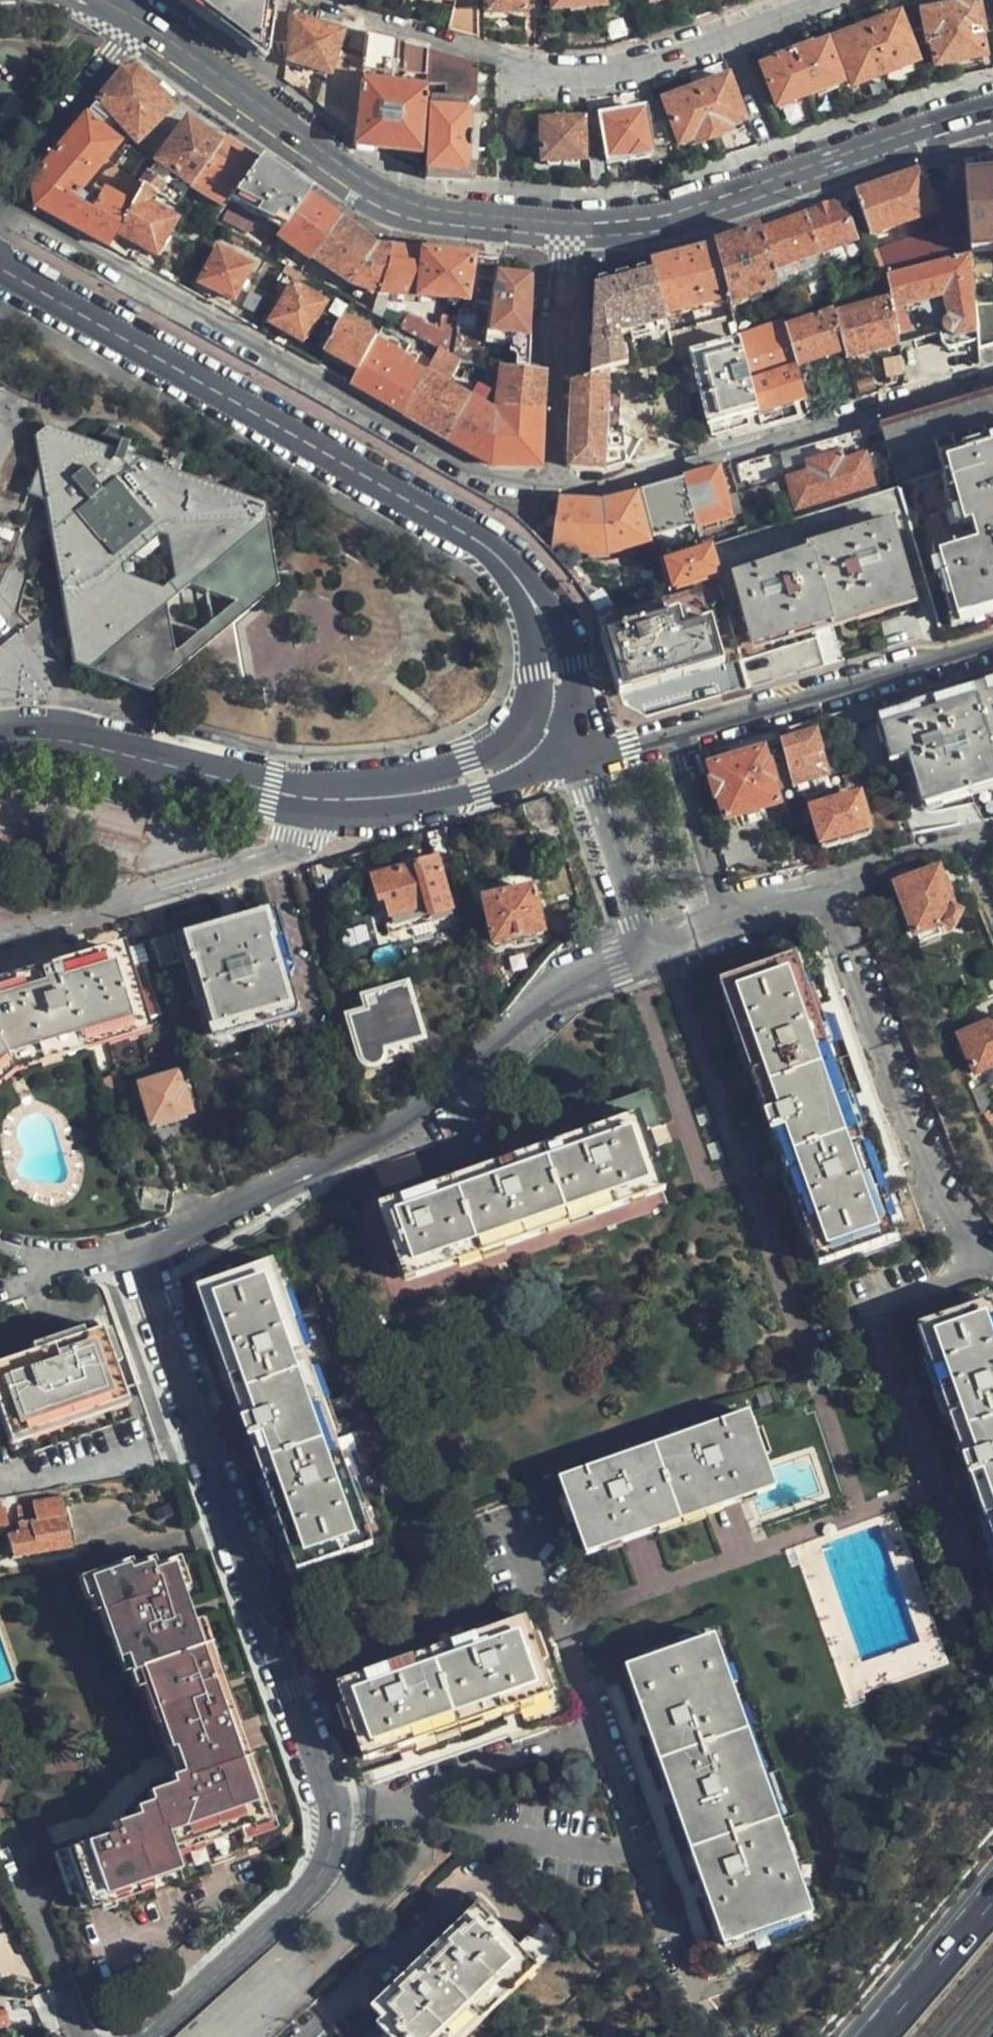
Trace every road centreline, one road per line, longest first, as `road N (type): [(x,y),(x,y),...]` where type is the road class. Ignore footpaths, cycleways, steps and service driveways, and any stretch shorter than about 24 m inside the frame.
road 1 (residential): [(136,1253),(341,1817),(329,1881),(147,2036)]
road 2 (tertiary): [(539,741),(552,710),(549,638),(516,575),(492,551),(0,268)]
road 3 (residential): [(553,486),(488,484),(0,216)]
road 4 (residential): [(642,956),(549,993),(406,1132),(136,1253)]
road 5 (residential): [(328,0),(556,72),(640,71),(837,0)]
road 6 (secondary): [(142,23),(370,187),(441,213),(569,225)]
road 7 (residential): [(992,378),(607,490),(553,486)]
road 8 (secondary): [(569,225),(679,213),(992,109)]
road 9 (residential): [(0,934),(283,858),(299,838),(310,793)]
road 10 (residential): [(677,732),(992,643)]
road 11 (residential): [(553,486),(569,225)]
road 12 (residential): [(965,846),(818,876),(732,915)]
road 13 (tertiary): [(310,793),(418,791),(508,768),(539,741)]
road 14 (tertiary): [(83,743),(310,793)]
road 15 (residential): [(142,23),(0,204)]
road 16 (residential): [(642,956),(579,757)]
road 17 (residential): [(732,915),(677,732)]
road 18 (trunk): [(992,1901),(876,2036)]
road 19 (residential): [(83,743),(18,660),(0,719)]
road 20 (residential): [(24,1882),(86,2036)]

